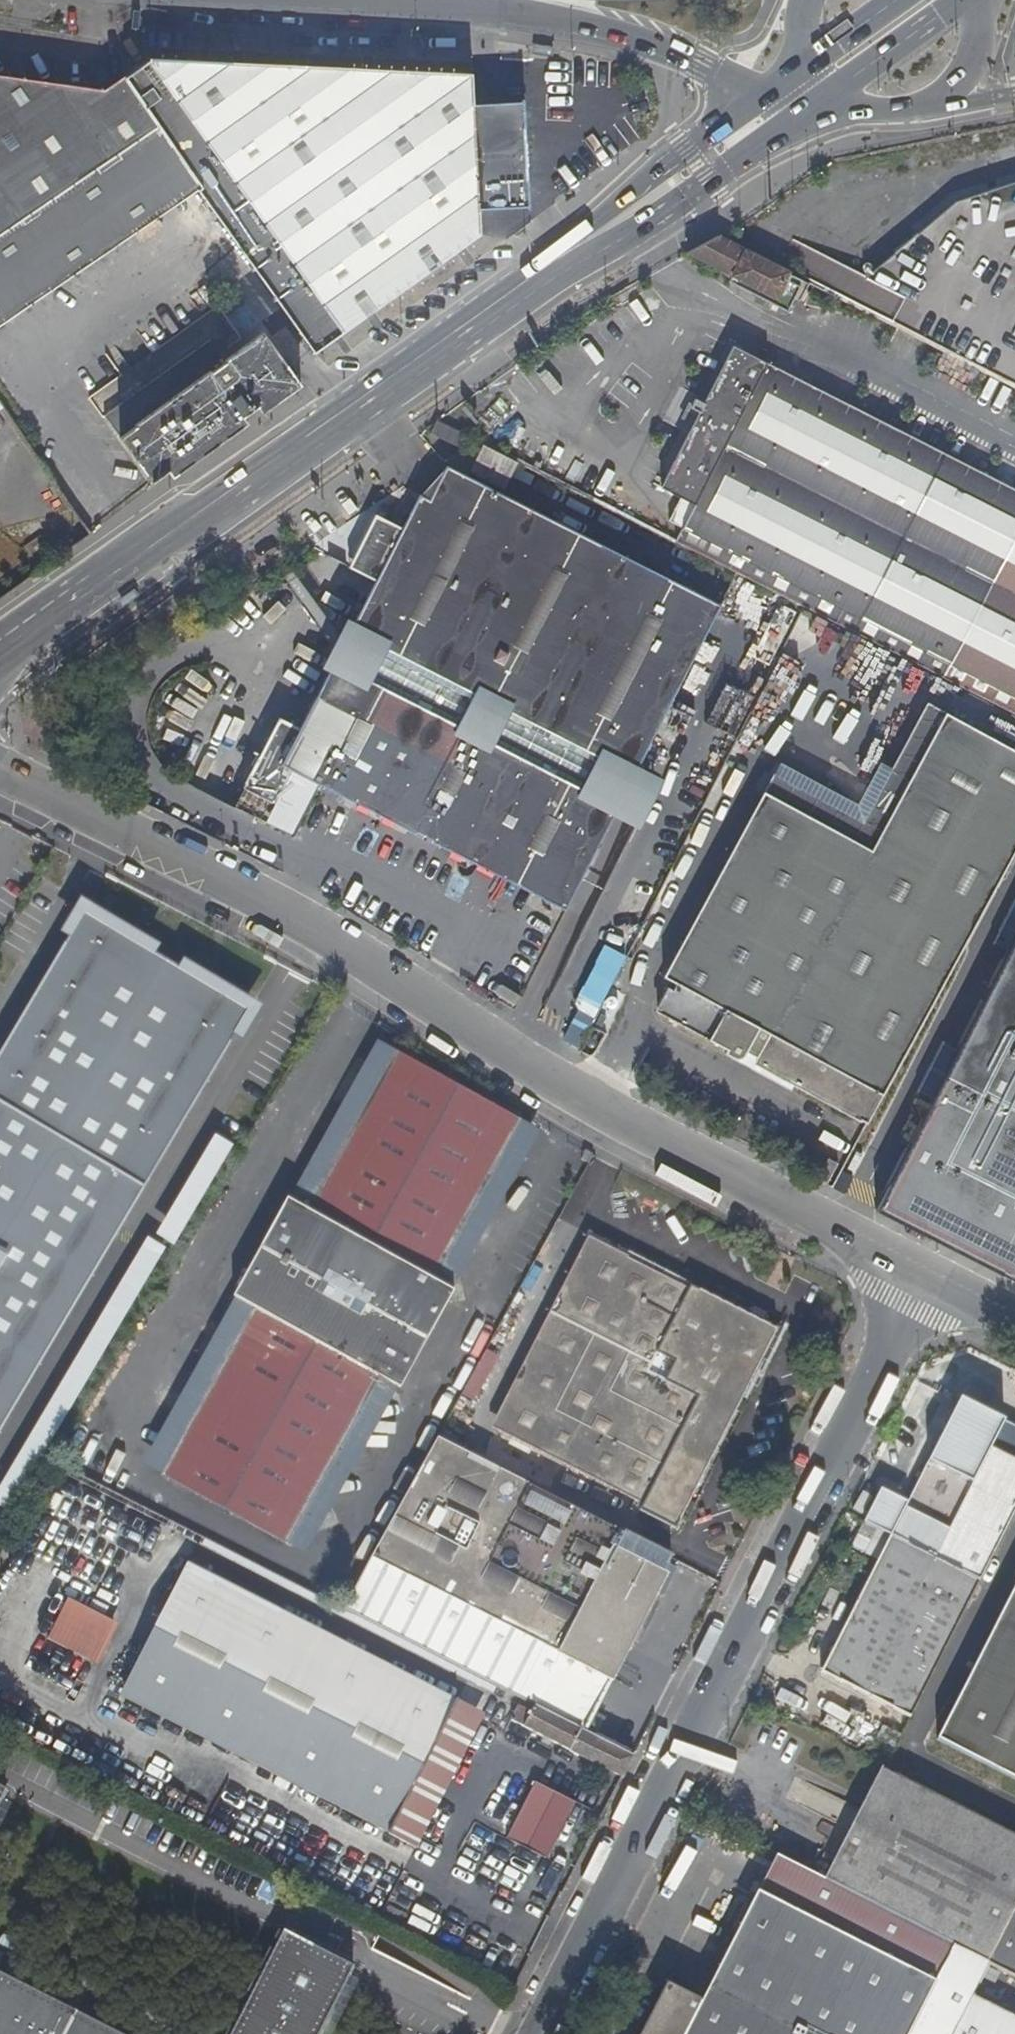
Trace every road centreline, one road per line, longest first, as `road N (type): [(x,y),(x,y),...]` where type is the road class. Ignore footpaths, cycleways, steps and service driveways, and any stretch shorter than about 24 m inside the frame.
road 1 (residential): [(0,770),(308,927),(584,1100),(930,1279)]
road 2 (residential): [(930,1279),(542,2033)]
road 3 (primary): [(0,657),(599,230)]
road 4 (secondary): [(387,0),(636,31),(767,94)]
road 5 (primary): [(599,230),(689,190),(831,91)]
road 6 (primary): [(767,94),(687,151),(599,230)]
road 7 (primary): [(831,91),(961,0)]
road 8 (secondary): [(908,112),(942,97),(967,68),(977,31),(972,0)]

